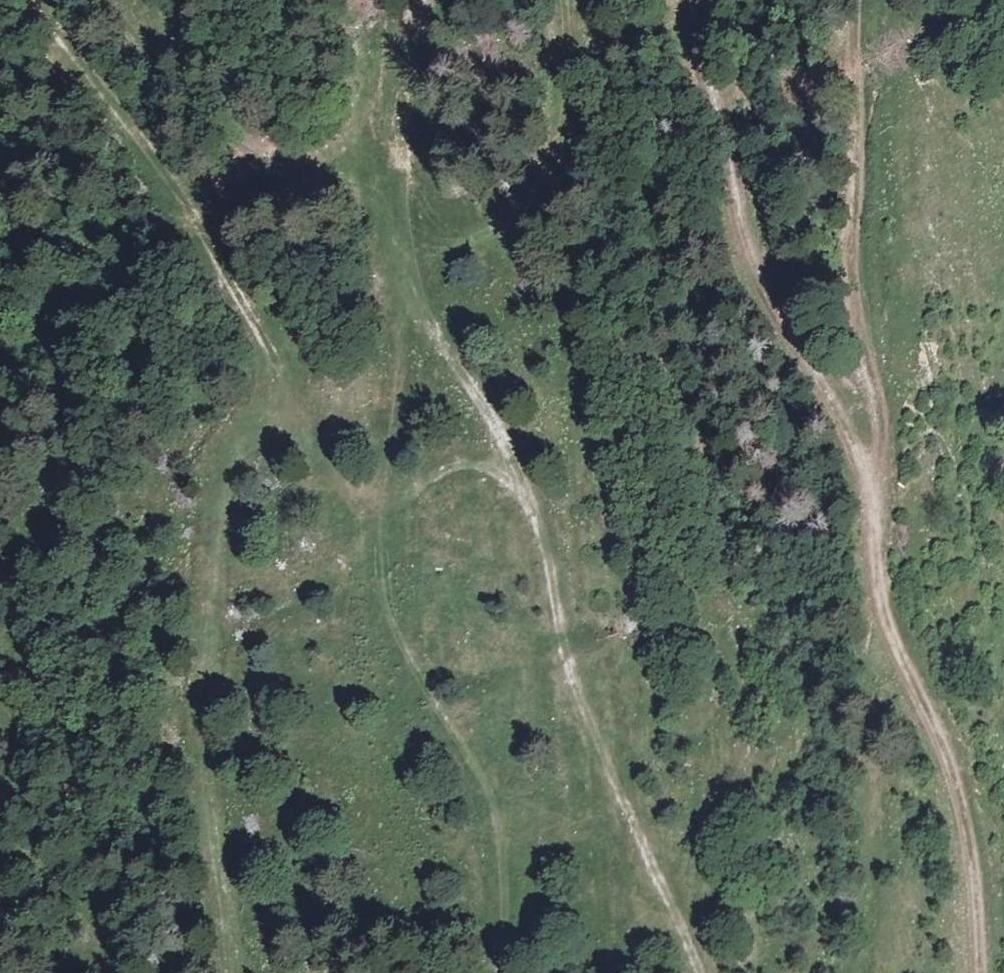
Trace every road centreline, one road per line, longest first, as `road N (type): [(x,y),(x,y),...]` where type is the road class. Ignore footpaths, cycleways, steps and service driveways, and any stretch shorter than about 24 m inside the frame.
road 1 (track): [(983,972),(953,766),(881,596),(860,454),(759,270),(693,0)]
road 2 (track): [(412,290),(530,501),(590,725),(699,972)]
road 3 (track): [(233,972),(203,705),(225,484),(275,403),(276,360)]
road 4 (track): [(377,533),(384,597),(407,658),(475,764),(494,812),(507,921),(504,972)]
road 5 (track): [(43,0),(188,198),(276,360)]
road 6 (track): [(570,0),(574,54),(553,171),(496,238),(412,290)]
road 7 (track): [(412,290),(385,218),(370,128),(381,82),(431,0)]
road 8 (track): [(412,290),(377,533)]
road 9 (track): [(276,360),(328,466),(377,533)]
road 10 (track): [(377,533),(412,488),(464,466),(505,476),(530,501)]

